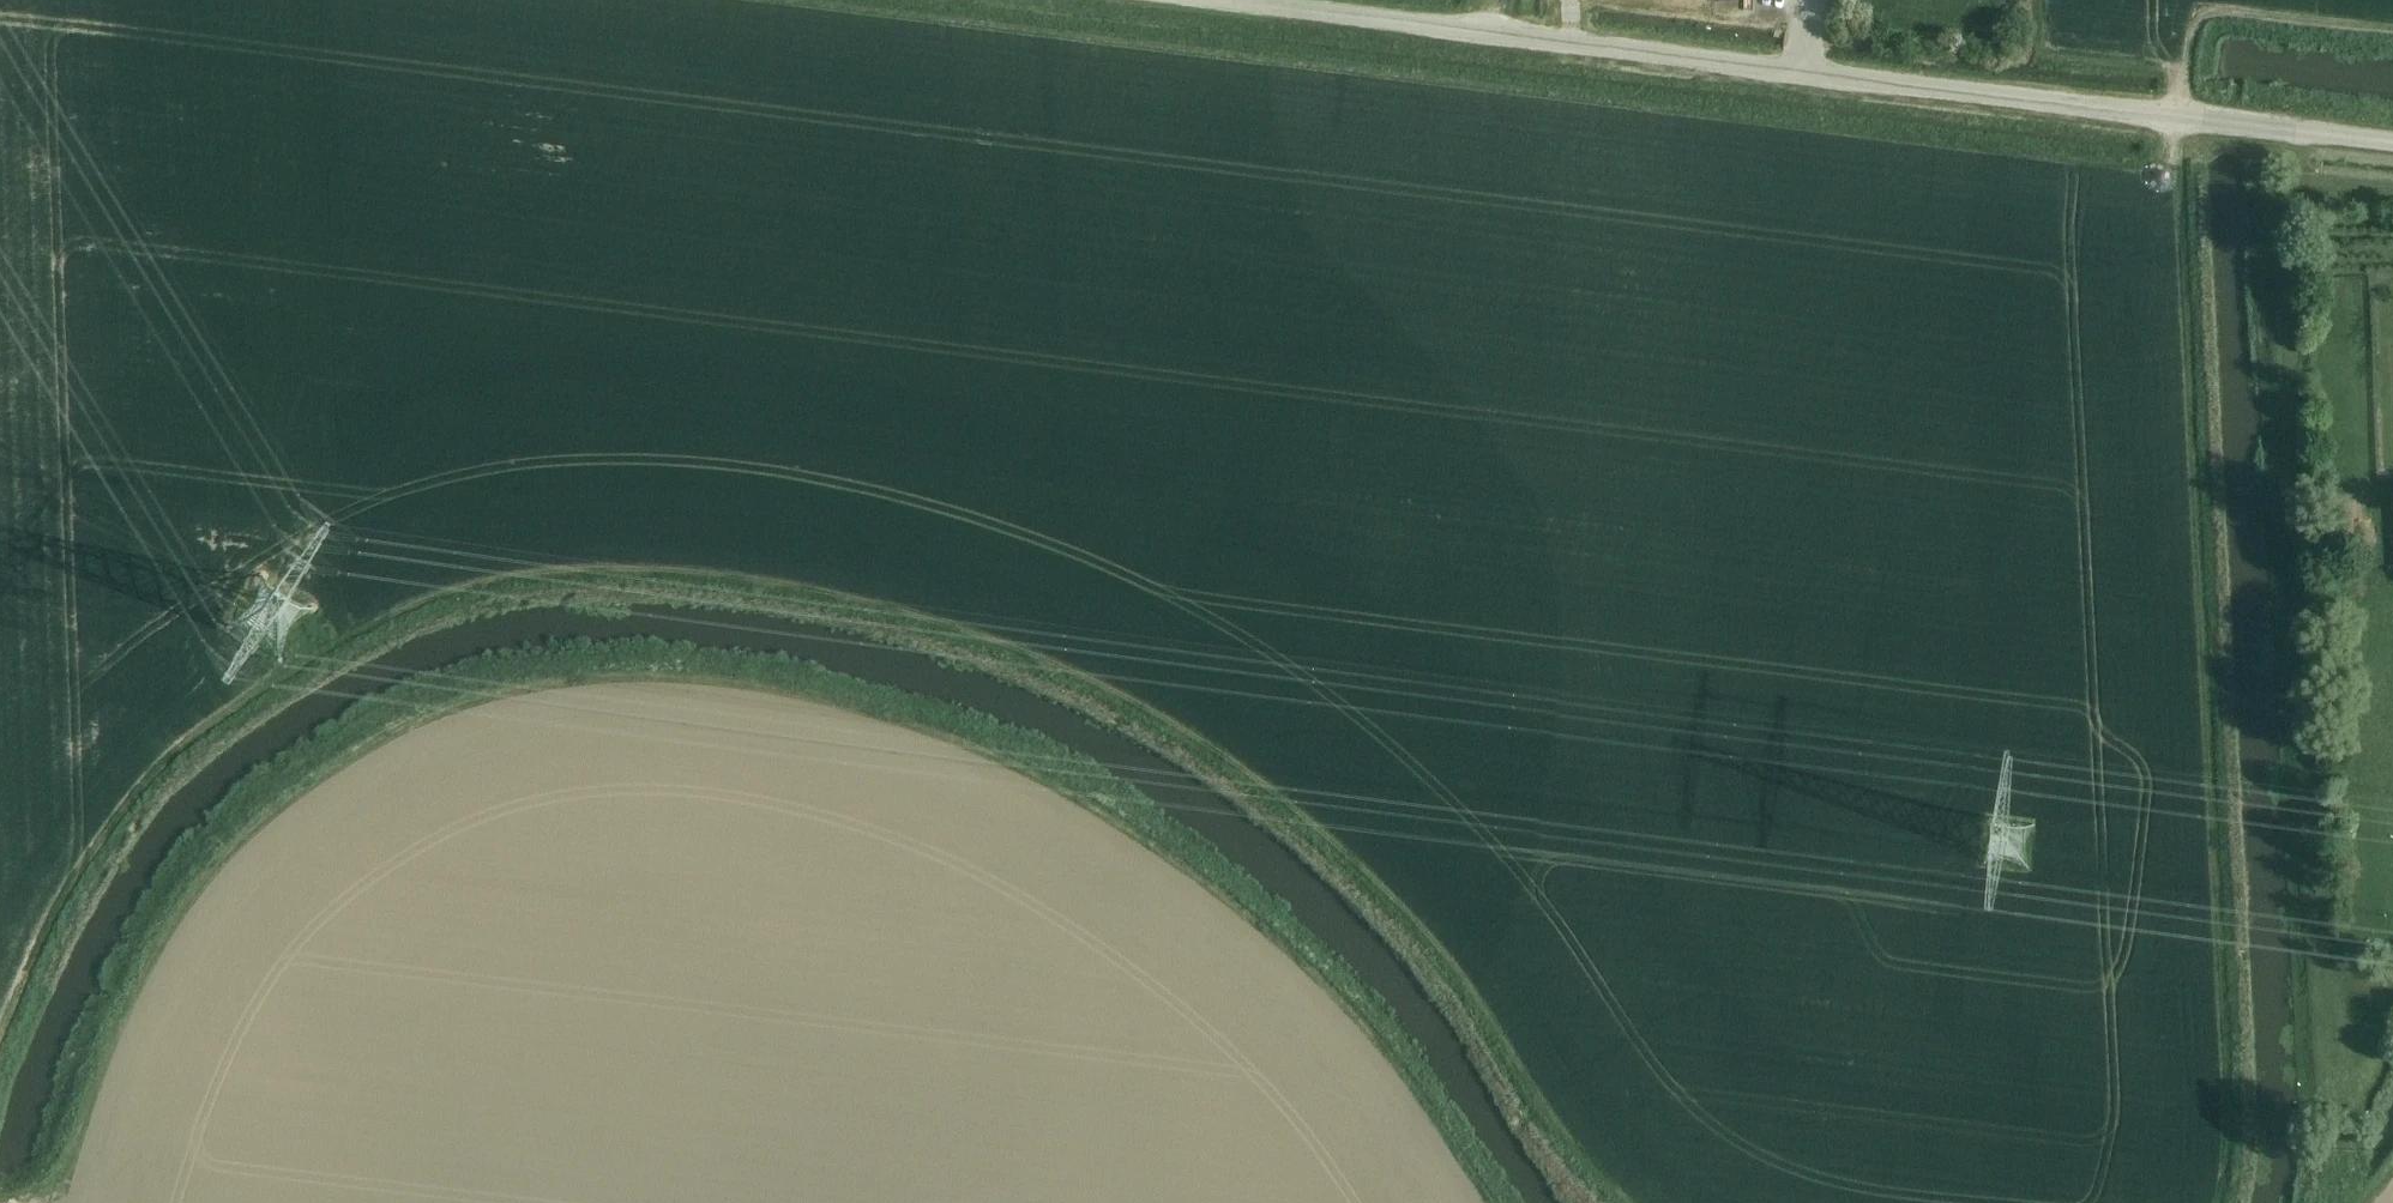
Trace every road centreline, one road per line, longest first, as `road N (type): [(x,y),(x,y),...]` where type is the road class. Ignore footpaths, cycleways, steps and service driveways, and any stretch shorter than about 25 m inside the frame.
road 1 (unclassified): [(2392,141),(1221,0)]

